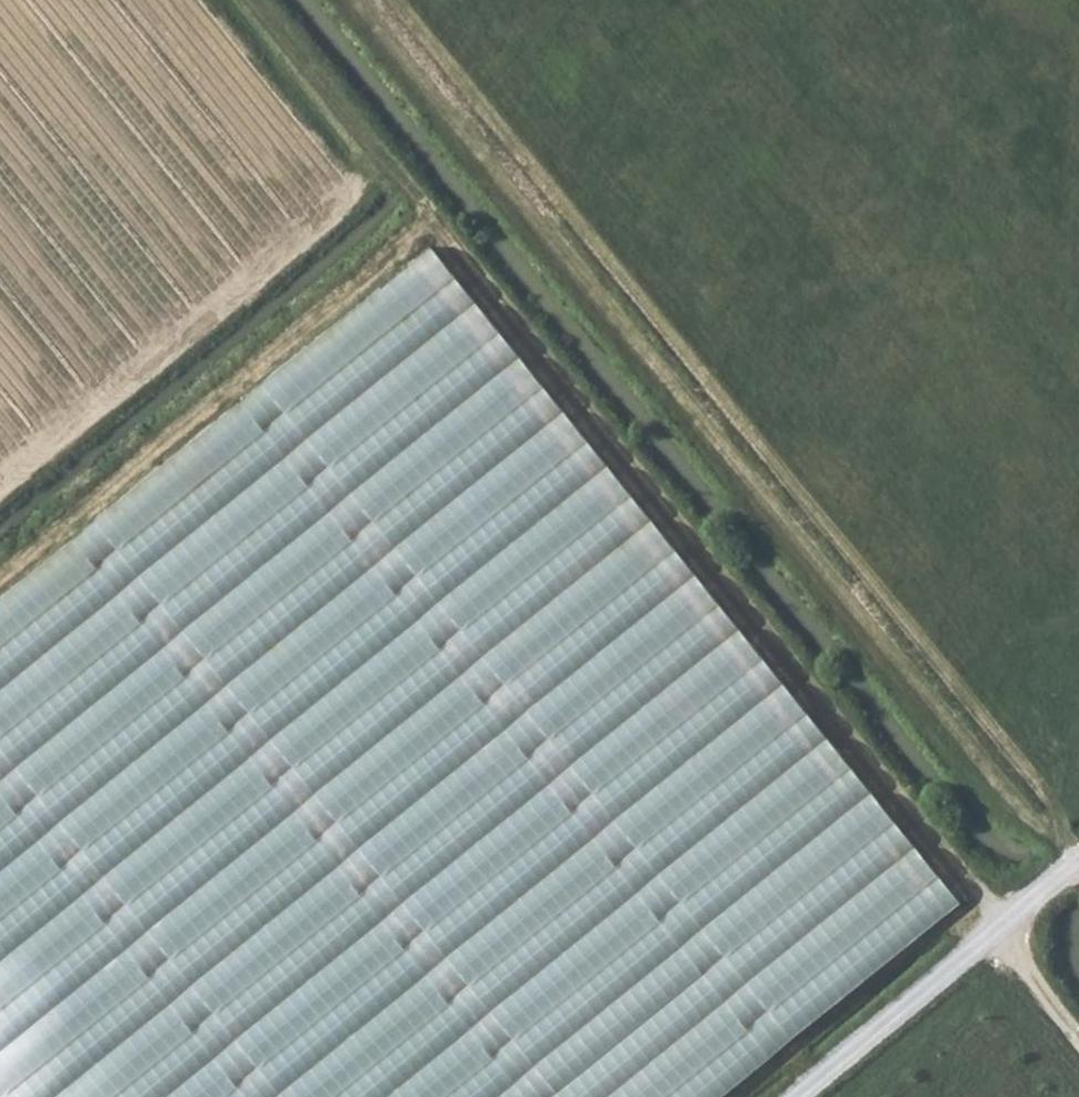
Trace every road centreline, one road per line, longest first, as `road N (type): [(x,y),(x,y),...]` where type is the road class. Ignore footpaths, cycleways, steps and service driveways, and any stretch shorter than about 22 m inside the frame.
road 1 (track): [(1078,865),(797,1096)]
road 2 (track): [(998,932),(1078,1034)]

